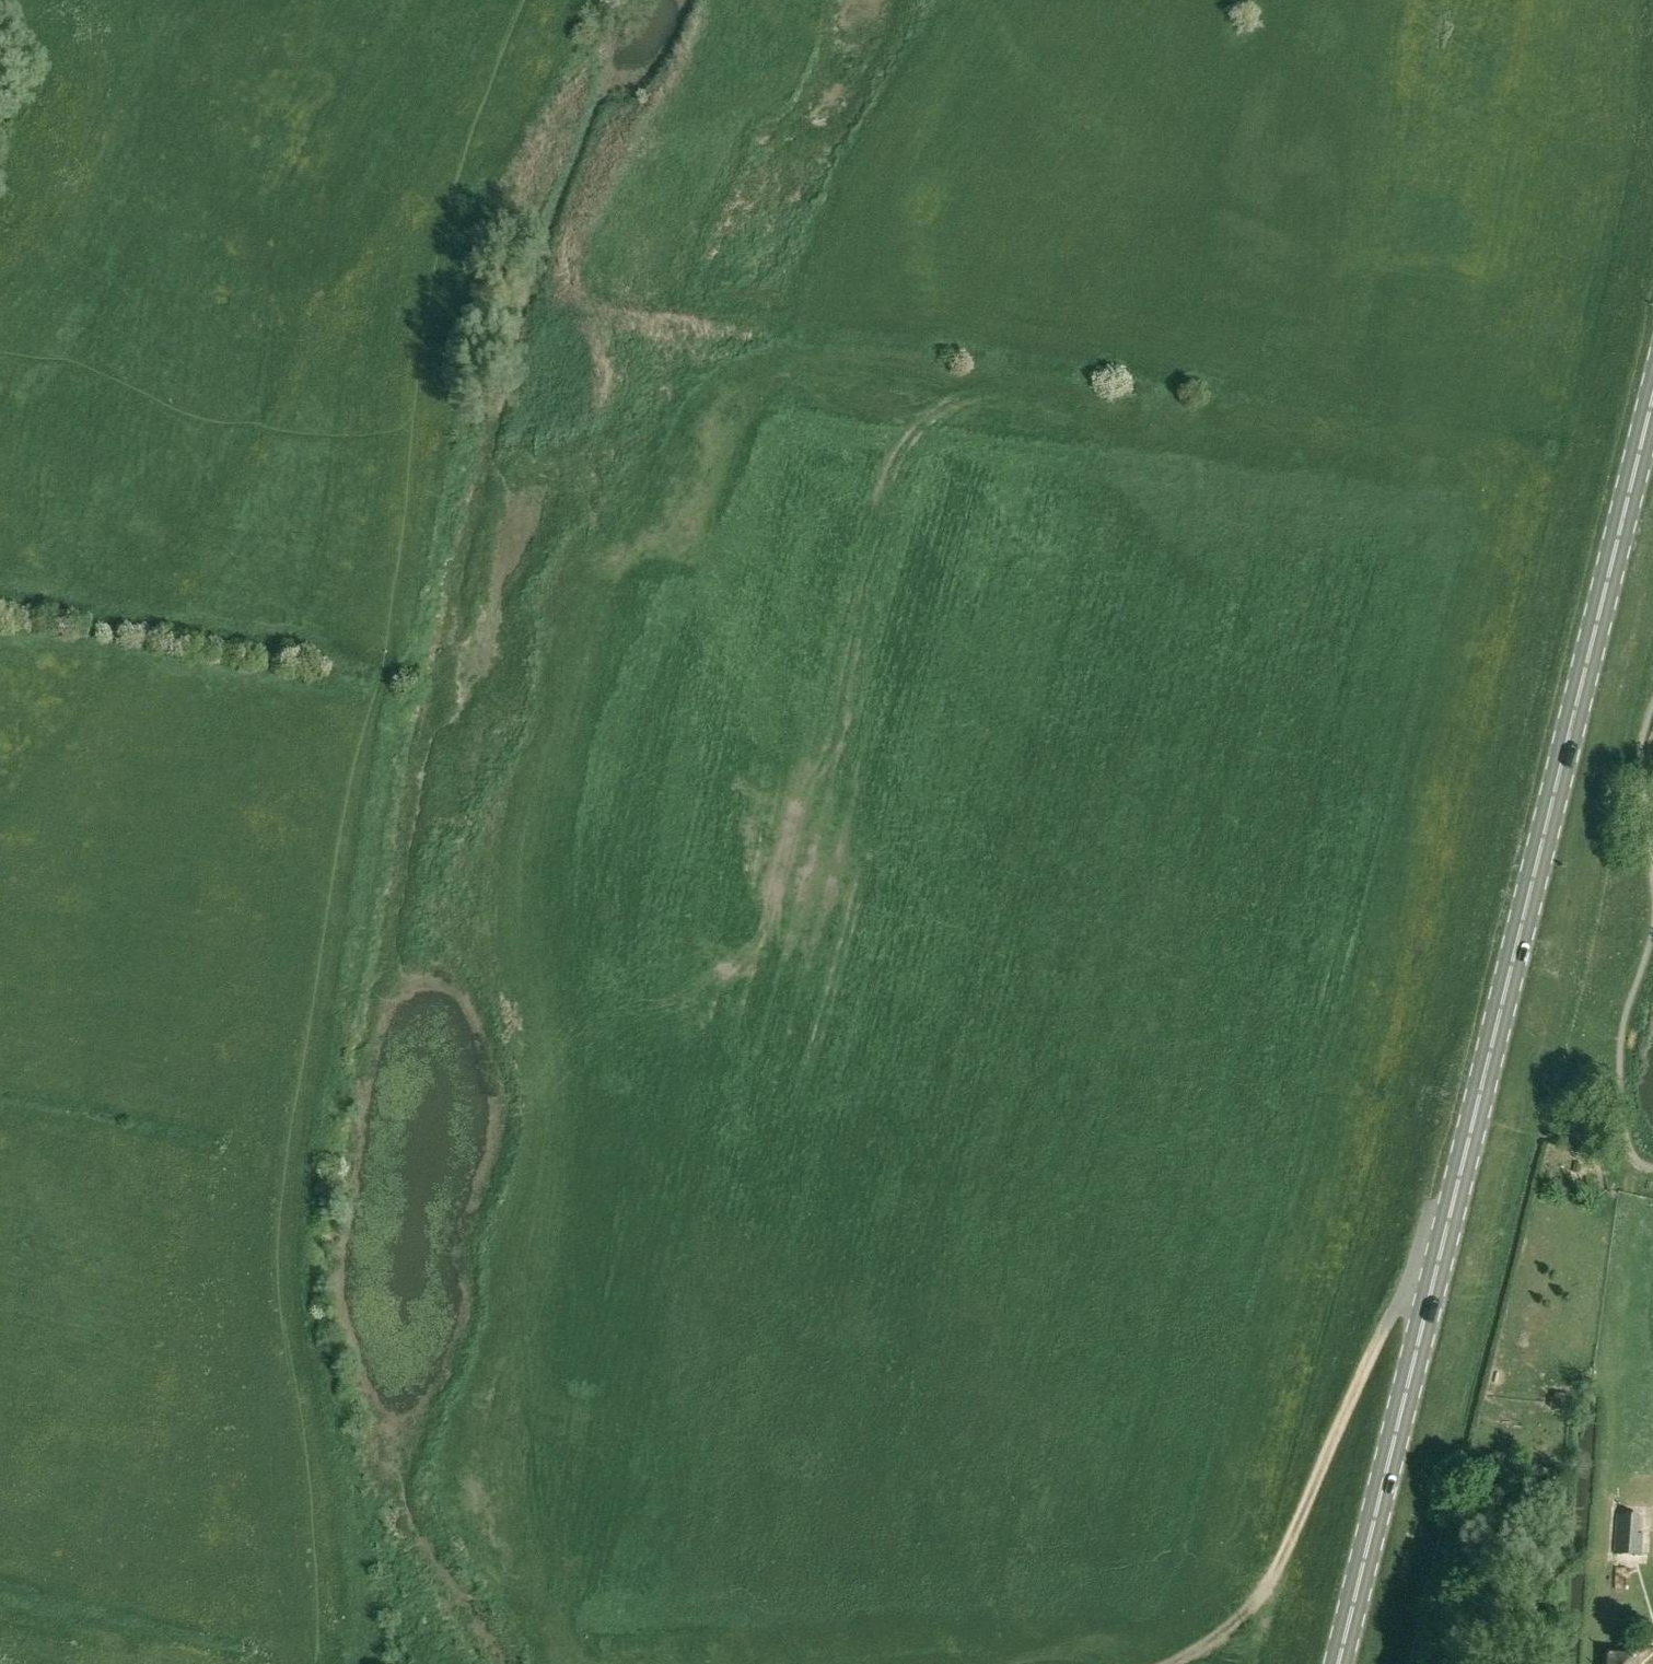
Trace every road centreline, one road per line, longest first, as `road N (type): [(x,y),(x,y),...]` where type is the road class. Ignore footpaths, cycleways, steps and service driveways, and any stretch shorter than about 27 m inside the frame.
road 1 (primary): [(1344,1663),(1652,412)]
road 2 (track): [(1458,1214),(1434,1224),(1271,1581),(1226,1628),(1170,1663)]

